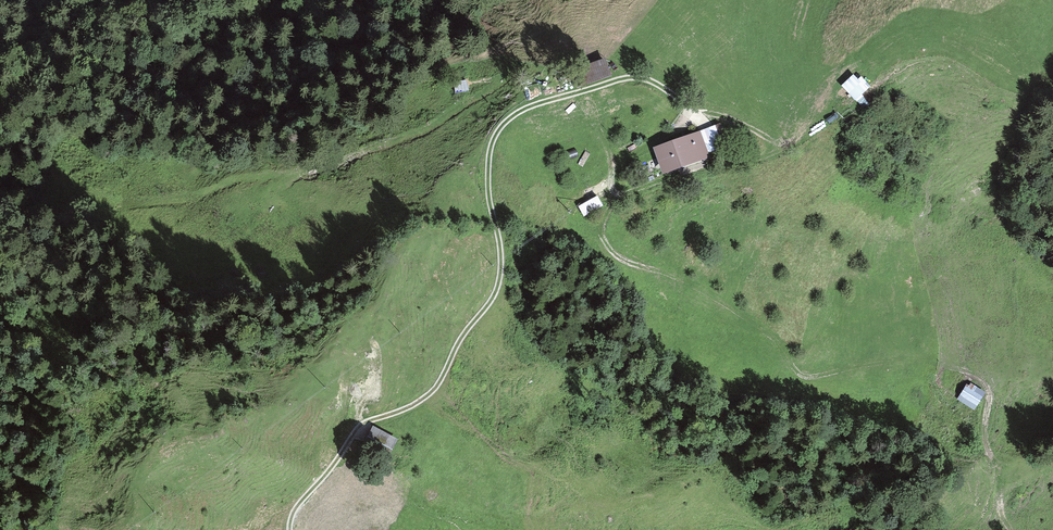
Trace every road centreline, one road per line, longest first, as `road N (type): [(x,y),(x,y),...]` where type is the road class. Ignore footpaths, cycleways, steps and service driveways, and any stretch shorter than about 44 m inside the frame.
road 1 (track): [(1010,529),(983,428),(986,387),(978,378),(900,363),(801,376),(774,338),(721,302),(613,251),(601,230),(620,196),(714,159),(769,156),(772,150),(762,130),(697,117),(656,83),(633,77),(523,109),(498,130),(489,158),(501,260),(493,298),(430,393),(360,425),(298,504),(291,529)]
road 2 (track): [(569,95),(553,73),(528,66),(431,127),(329,166),(112,205)]

